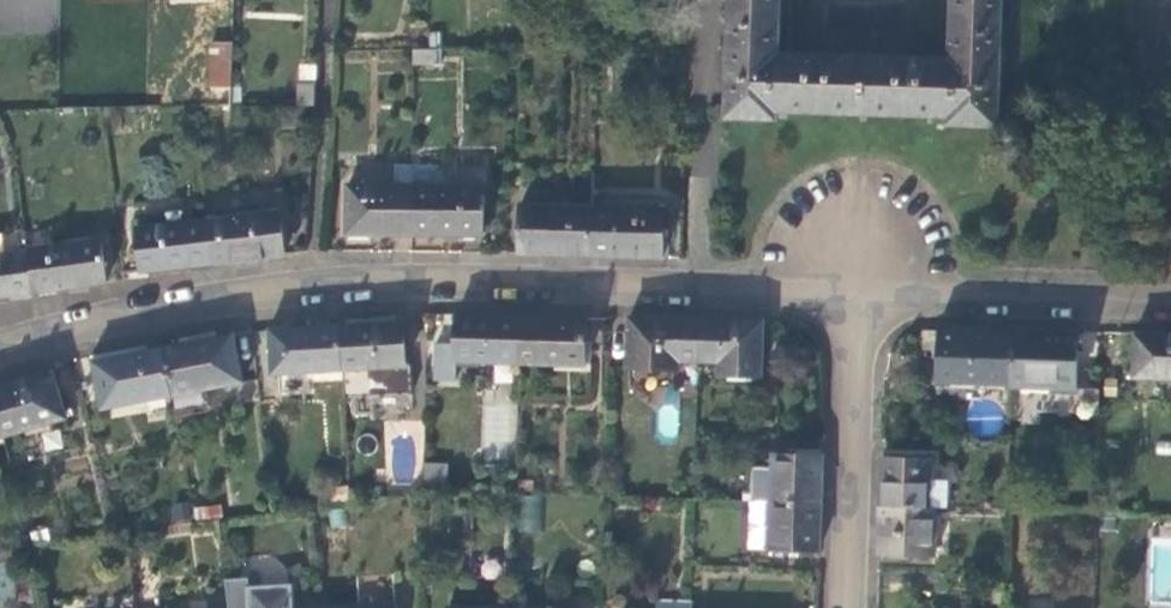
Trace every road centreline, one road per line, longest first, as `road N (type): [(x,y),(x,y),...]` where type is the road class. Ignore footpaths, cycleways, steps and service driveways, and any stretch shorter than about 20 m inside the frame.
road 1 (residential): [(0,348),(190,305),(435,279),(856,291)]
road 2 (residential): [(847,607),(856,291)]
road 3 (residential): [(856,291),(1170,299)]

